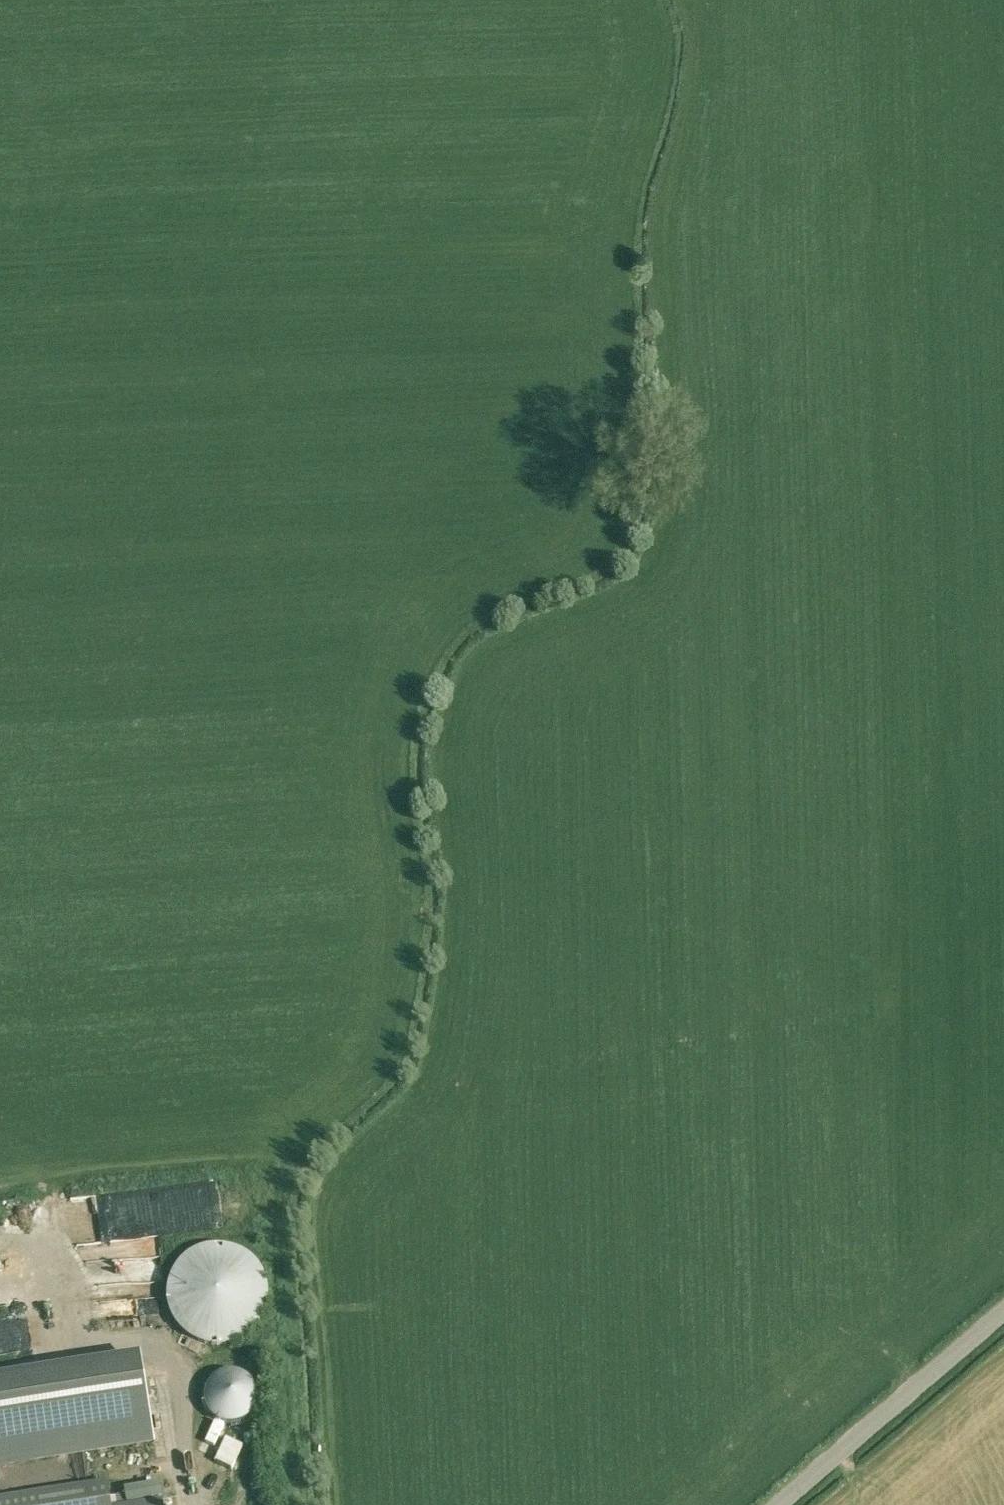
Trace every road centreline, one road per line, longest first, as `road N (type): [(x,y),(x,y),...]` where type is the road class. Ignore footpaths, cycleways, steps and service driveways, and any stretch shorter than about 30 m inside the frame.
road 1 (unclassified): [(777,1504),(1003,1310)]

